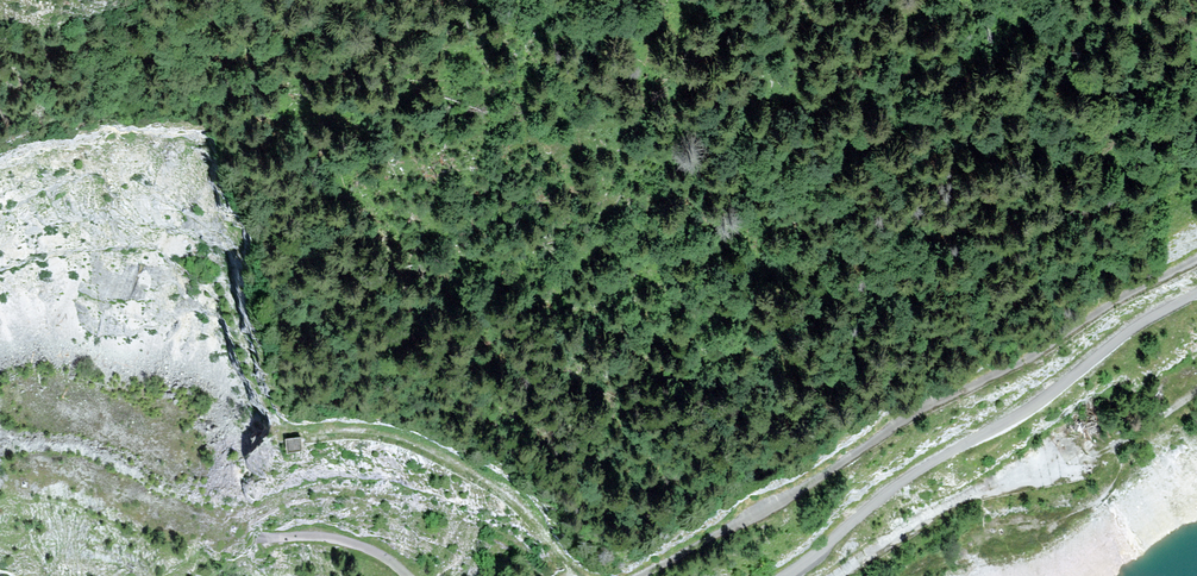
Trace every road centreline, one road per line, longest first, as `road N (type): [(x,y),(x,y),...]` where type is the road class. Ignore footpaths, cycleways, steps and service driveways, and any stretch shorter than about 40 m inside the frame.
road 1 (track): [(1196,260),(641,575)]
road 2 (unclassified): [(1196,294),(1137,324),(1035,403),(901,481),(785,575)]
road 3 (unclassified): [(407,575),(357,545),(259,538),(206,517),(0,340)]
road 4 (track): [(838,575),(939,509),(1070,473),(1079,462),(1054,442),(998,475)]
road 5 (track): [(573,575),(533,519),(464,469),(397,441),(306,436)]
road 6 (track): [(1079,462),(1196,391)]

